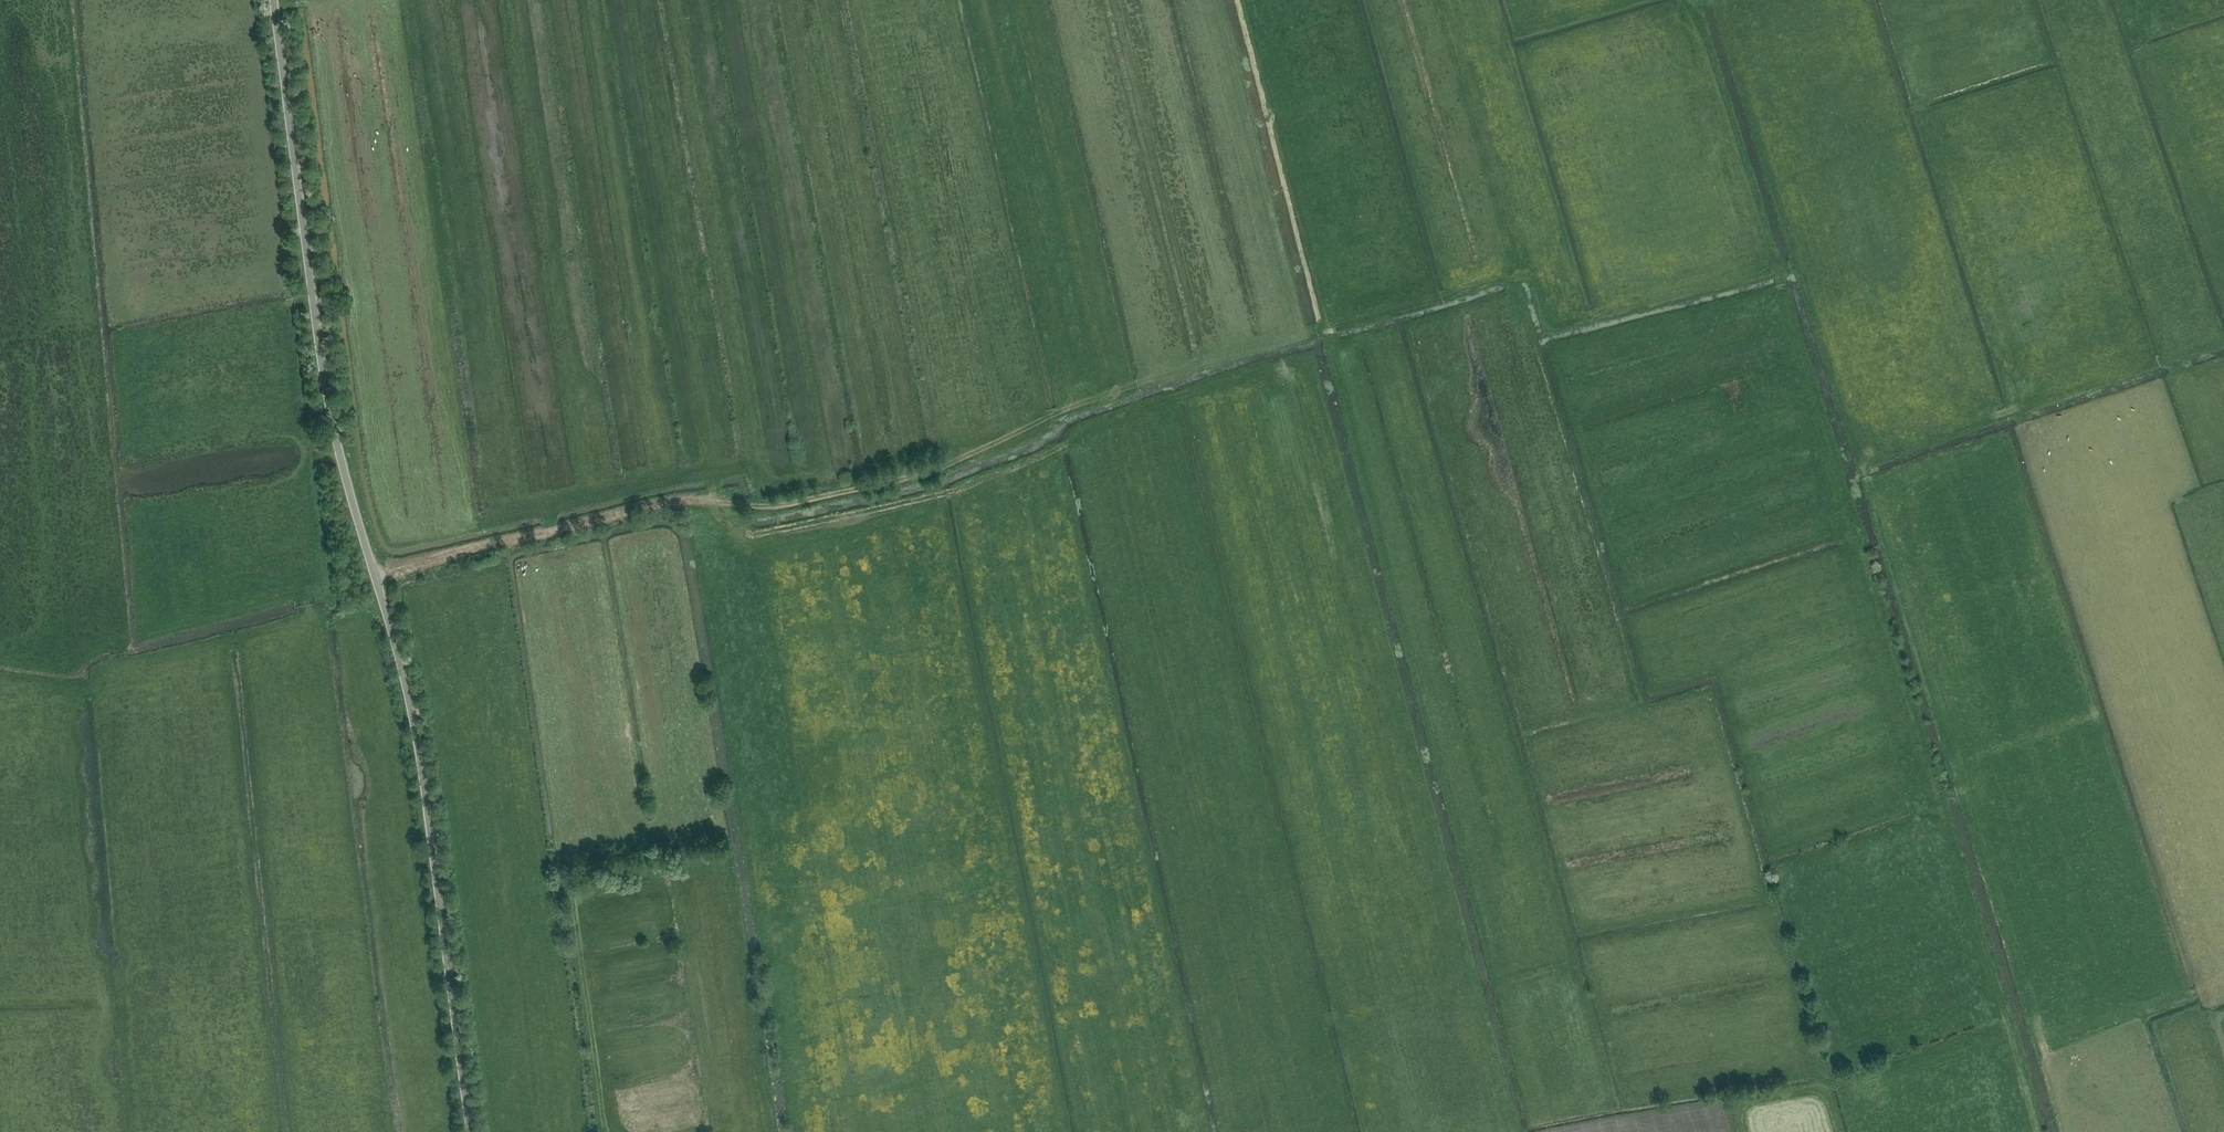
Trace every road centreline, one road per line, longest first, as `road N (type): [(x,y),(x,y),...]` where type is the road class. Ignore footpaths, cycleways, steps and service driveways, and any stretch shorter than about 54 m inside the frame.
road 1 (unclassified): [(471,1131),(411,710),(324,375),(274,0)]
road 2 (track): [(721,499),(731,520),(756,536),(953,494),(1116,420),(1311,367)]
road 3 (track): [(375,576),(671,501),(721,499)]
road 4 (track): [(721,499),(788,506),(907,477)]

